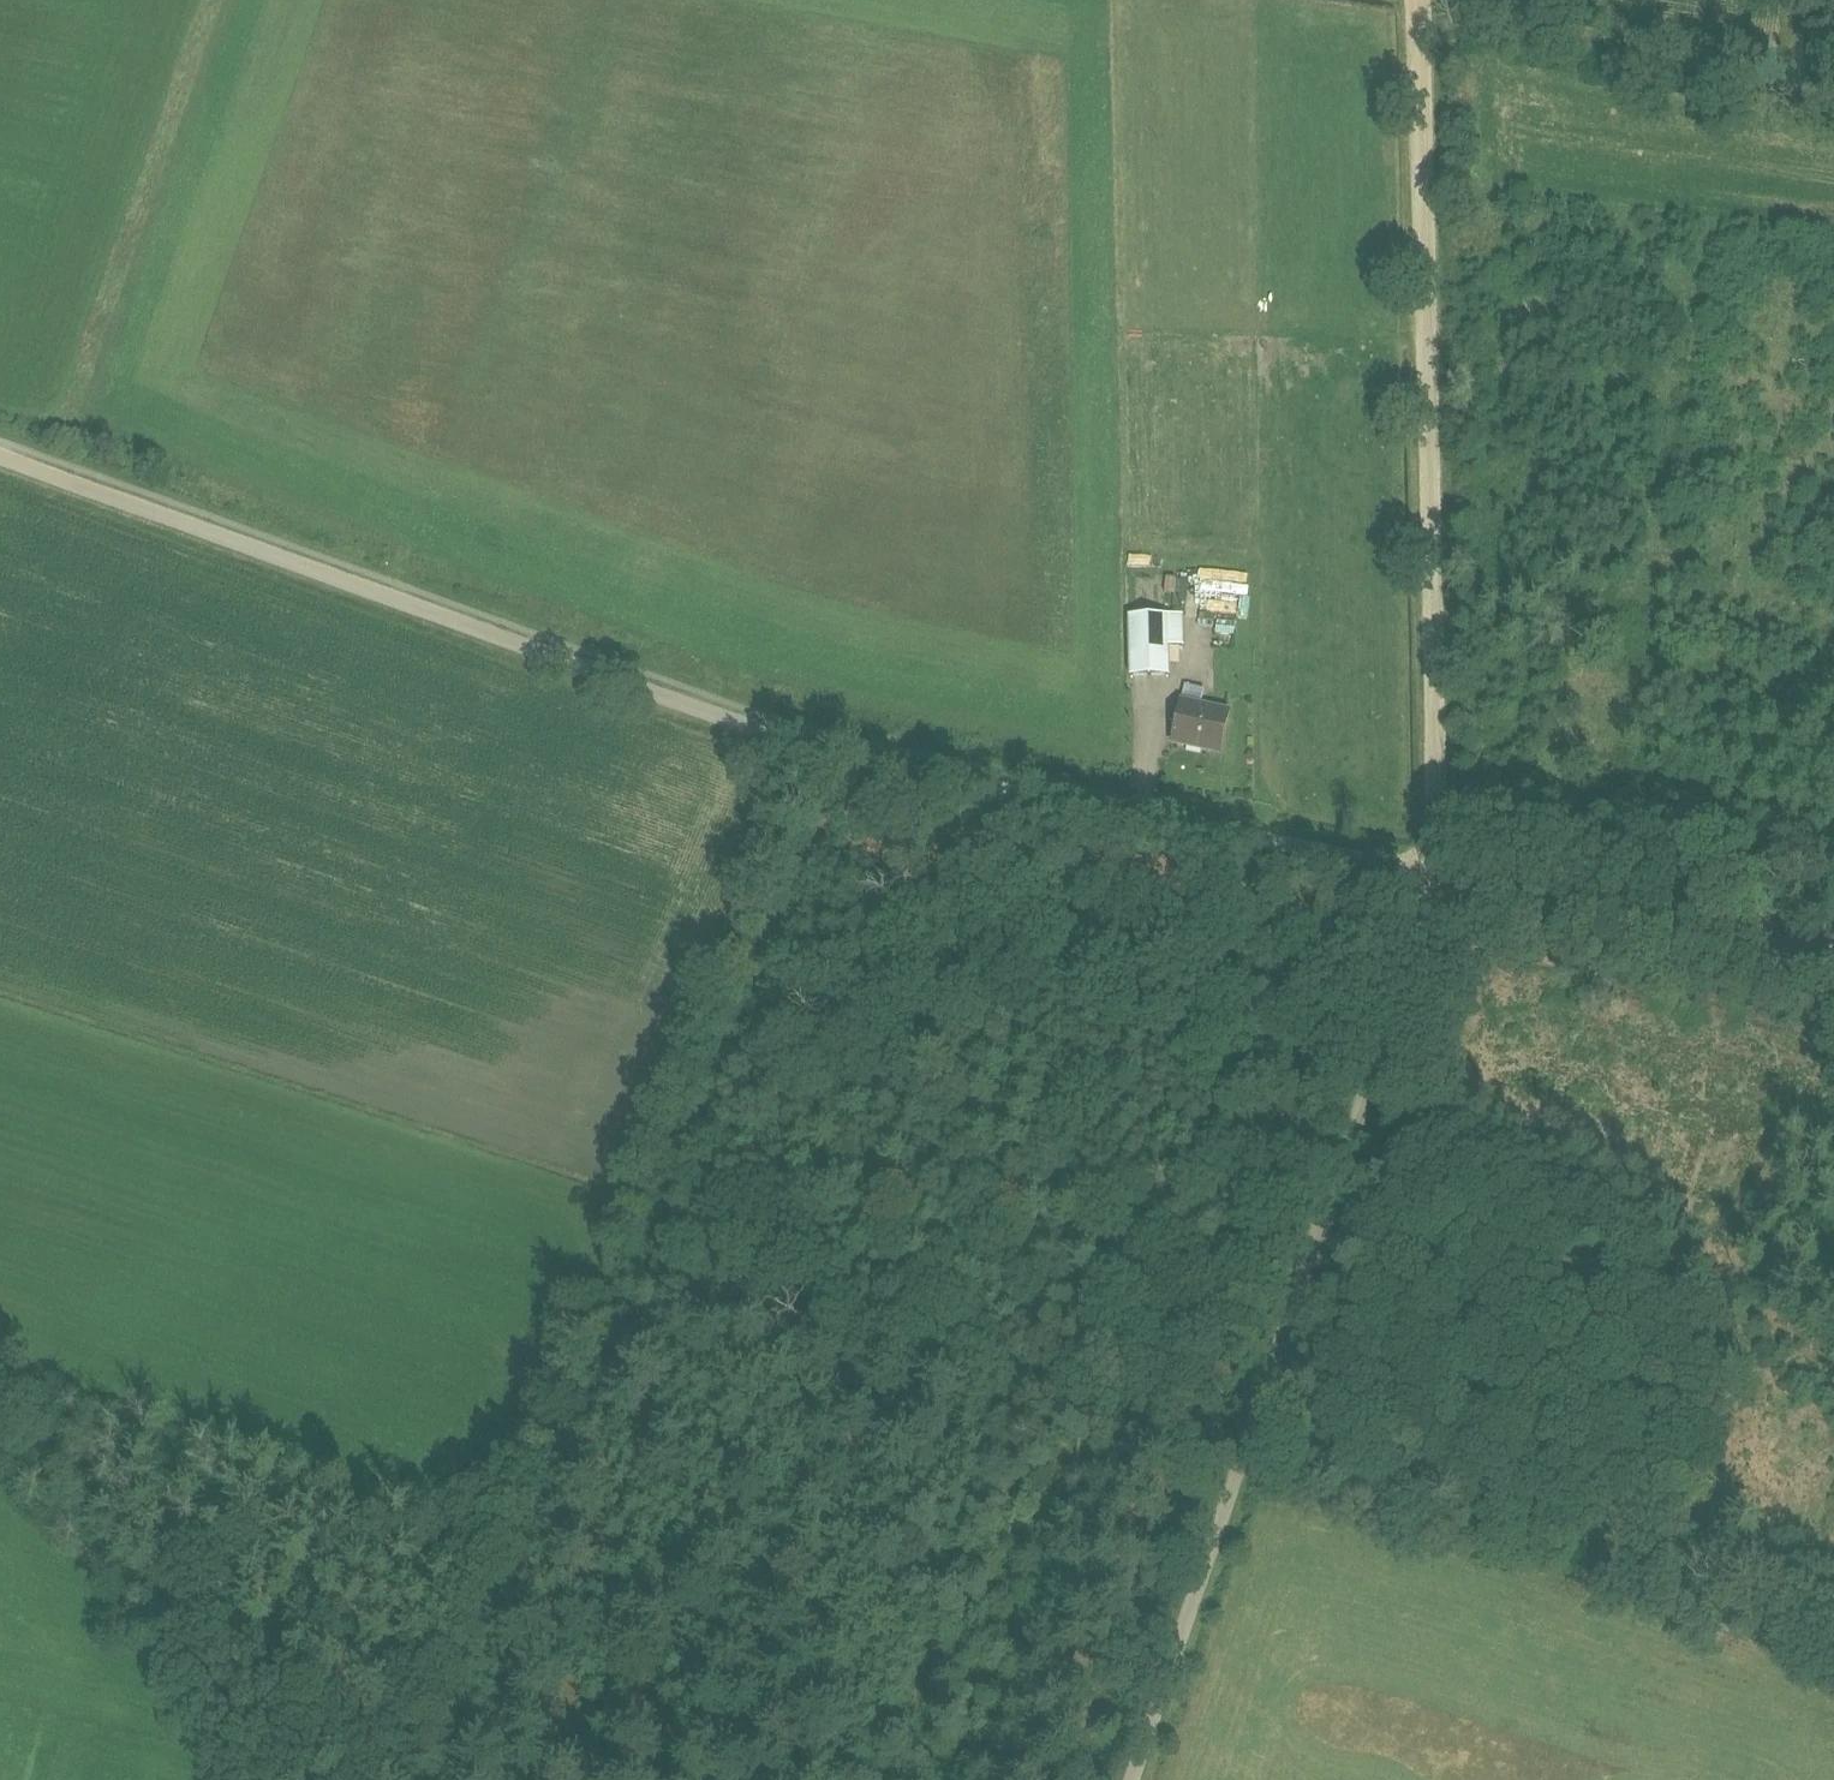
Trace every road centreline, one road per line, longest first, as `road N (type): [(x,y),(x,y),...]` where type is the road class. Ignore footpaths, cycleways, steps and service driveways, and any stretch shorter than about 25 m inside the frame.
road 1 (track): [(1214,839),(782,736),(0,459)]
road 2 (track): [(1133,1779),(1439,889)]
road 3 (track): [(1421,0),(1439,889)]
road 4 (track): [(1439,889),(1833,965)]
road 5 (track): [(1439,889),(1214,839)]

